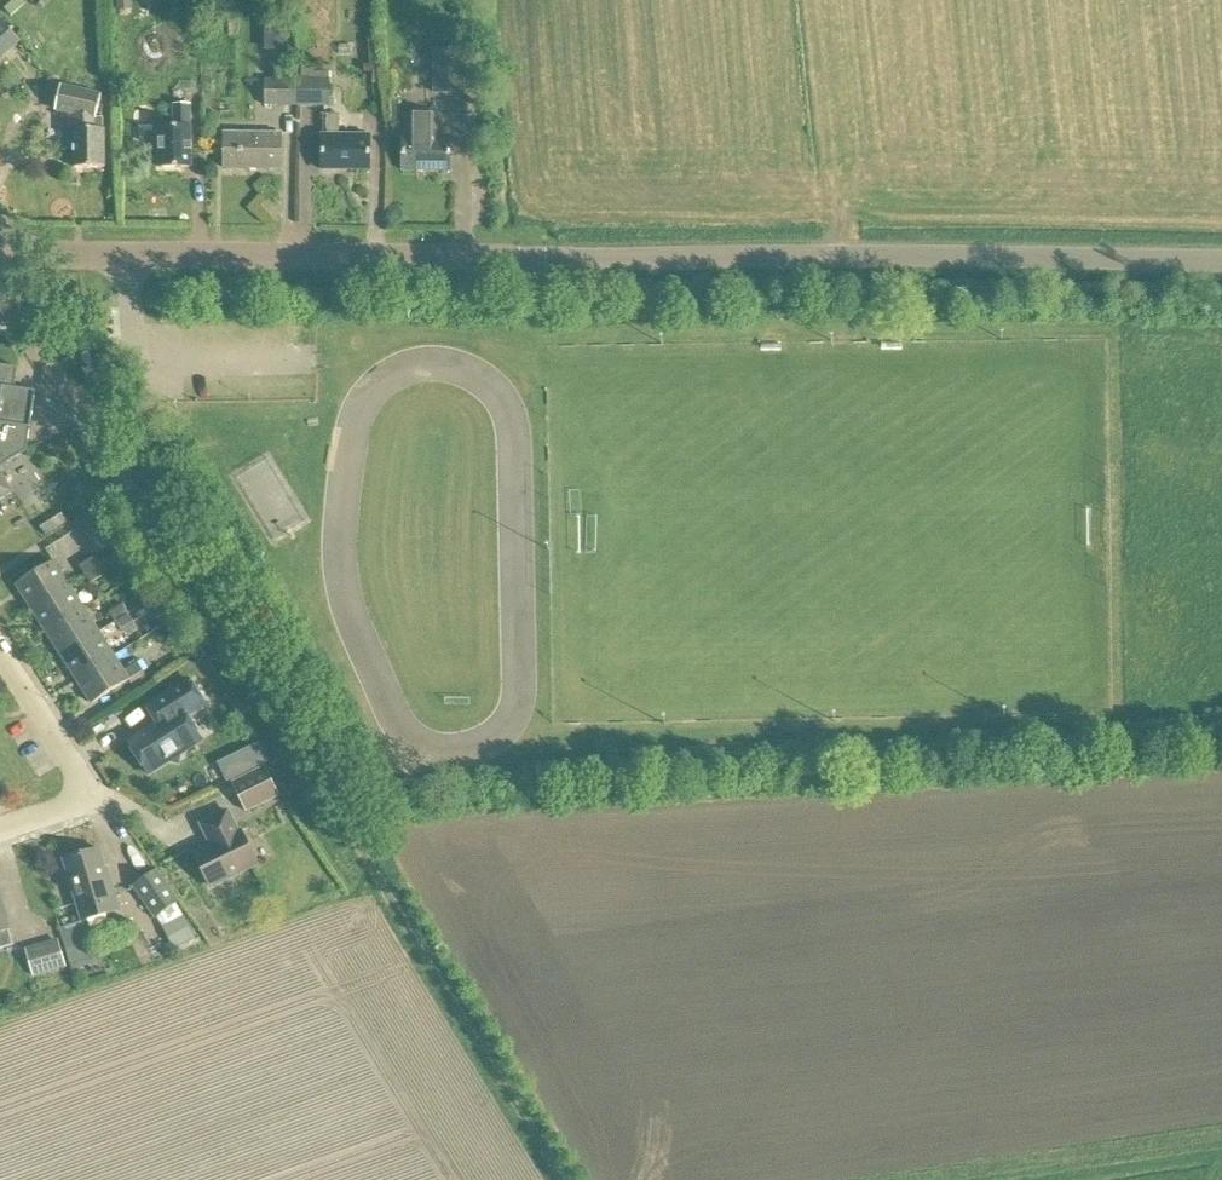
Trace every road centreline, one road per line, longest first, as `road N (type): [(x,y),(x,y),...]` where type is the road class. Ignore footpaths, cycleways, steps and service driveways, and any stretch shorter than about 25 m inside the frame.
road 1 (unclassified): [(1221,260),(44,255),(0,241)]
road 2 (track): [(551,1179),(130,489)]
road 3 (residential): [(0,281),(130,489)]
road 4 (residential): [(0,827),(72,800),(74,774),(0,657)]

